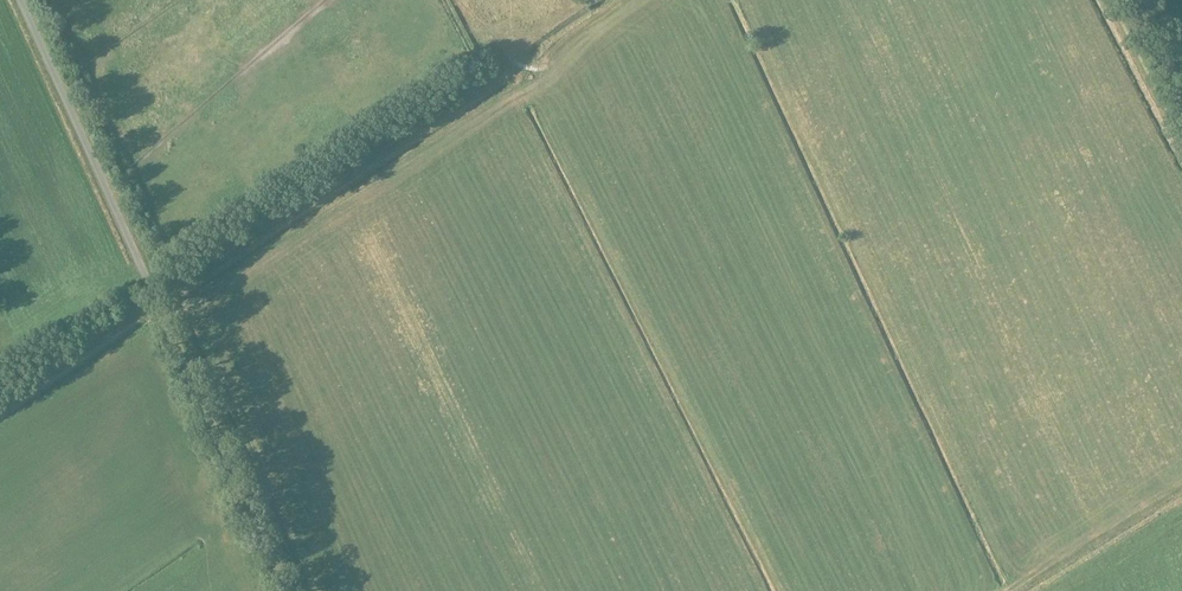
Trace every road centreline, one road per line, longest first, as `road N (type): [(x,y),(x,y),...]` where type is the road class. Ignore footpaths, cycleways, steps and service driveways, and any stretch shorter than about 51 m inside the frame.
road 1 (unclassified): [(286,590),(19,0)]
road 2 (track): [(0,410),(516,64)]
road 3 (track): [(1103,0),(1181,157)]

